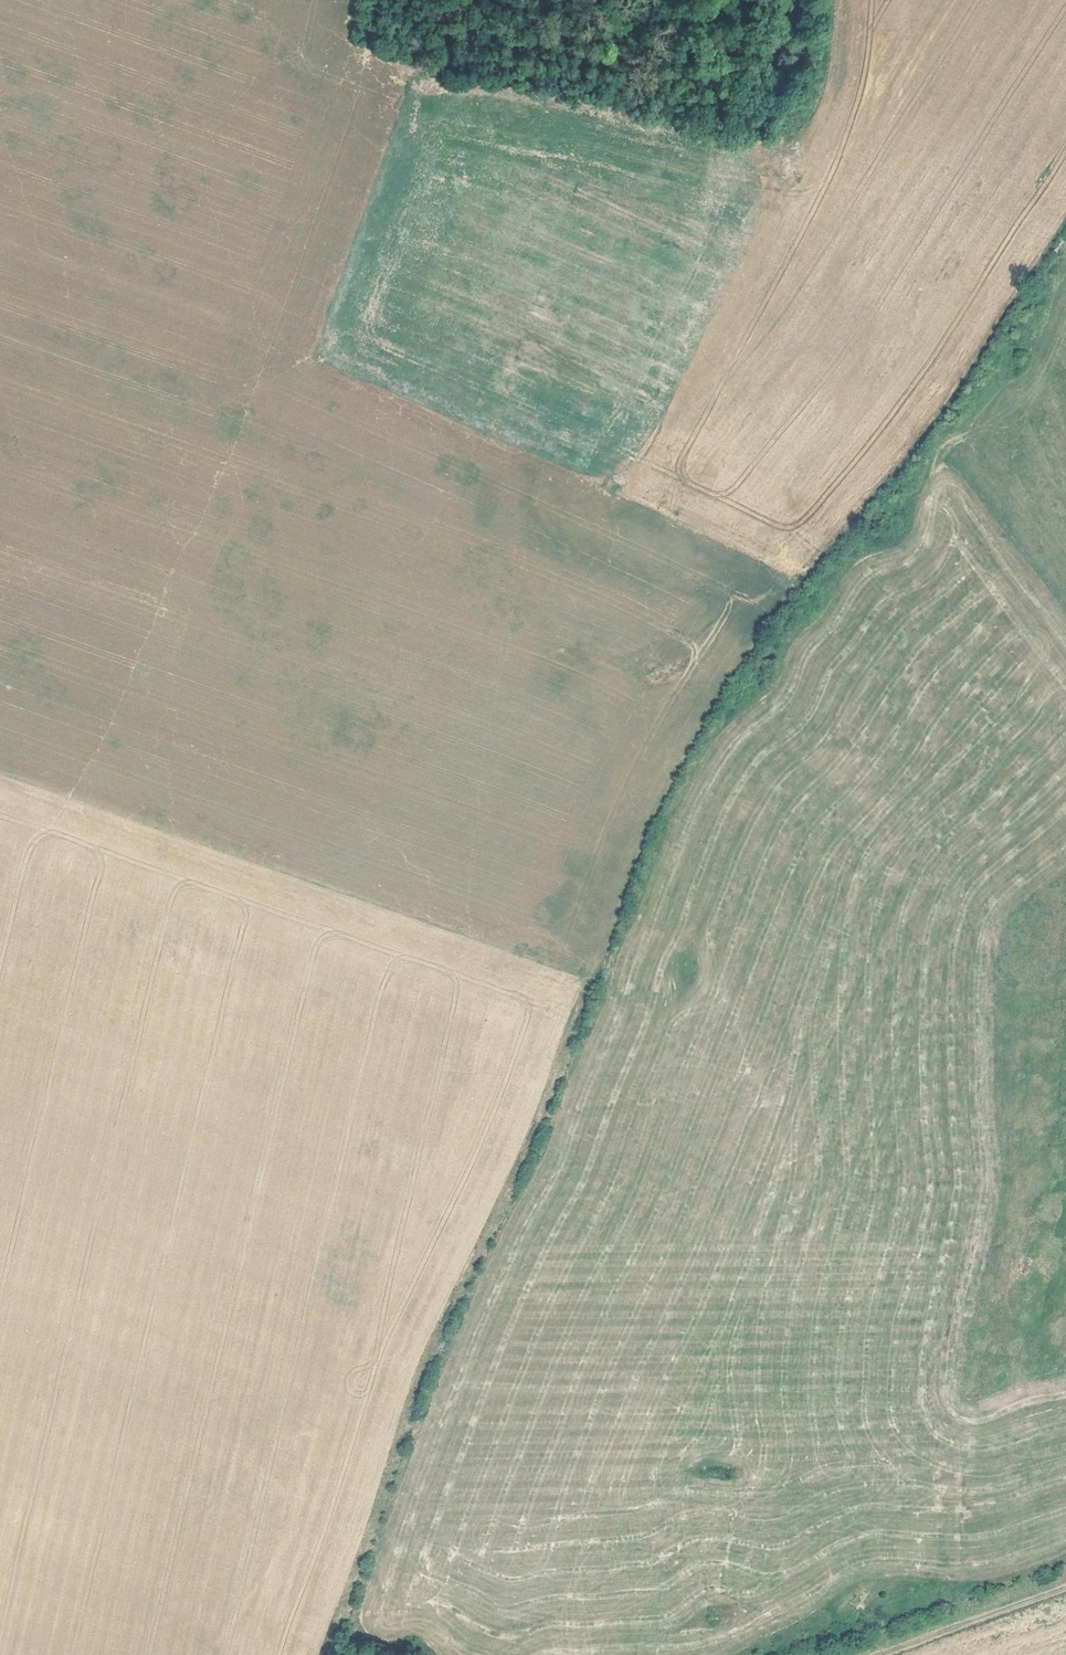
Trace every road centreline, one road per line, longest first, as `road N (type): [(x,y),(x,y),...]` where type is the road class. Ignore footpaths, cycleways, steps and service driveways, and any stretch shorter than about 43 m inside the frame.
road 1 (track): [(336,1654),(414,1409),(537,1139),(591,981)]
road 2 (track): [(880,1654),(1065,1589)]

